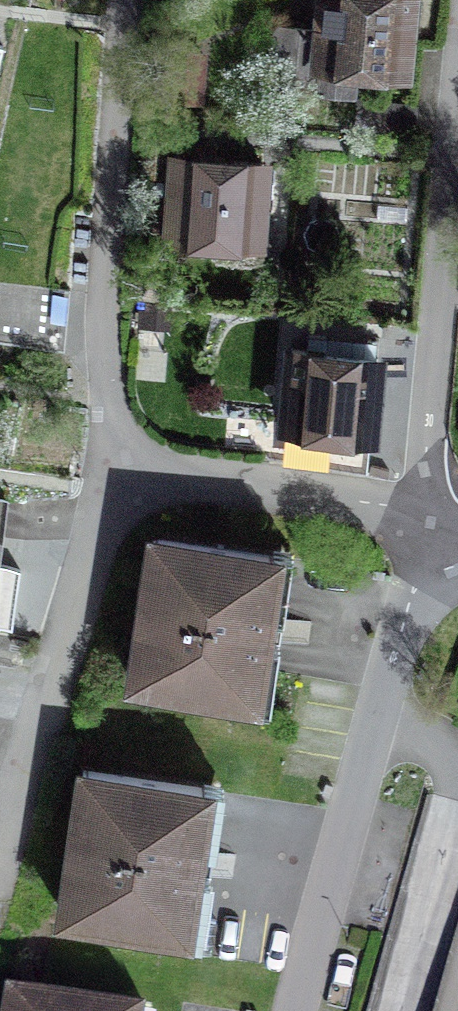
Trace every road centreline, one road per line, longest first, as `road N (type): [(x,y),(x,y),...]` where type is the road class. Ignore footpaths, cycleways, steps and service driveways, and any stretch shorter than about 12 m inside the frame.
road 1 (residential): [(0,863),(97,549),(125,491),(159,474),(369,506),(427,532)]
road 2 (residential): [(427,532),(297,1010)]
road 3 (residential): [(457,137),(427,532)]

